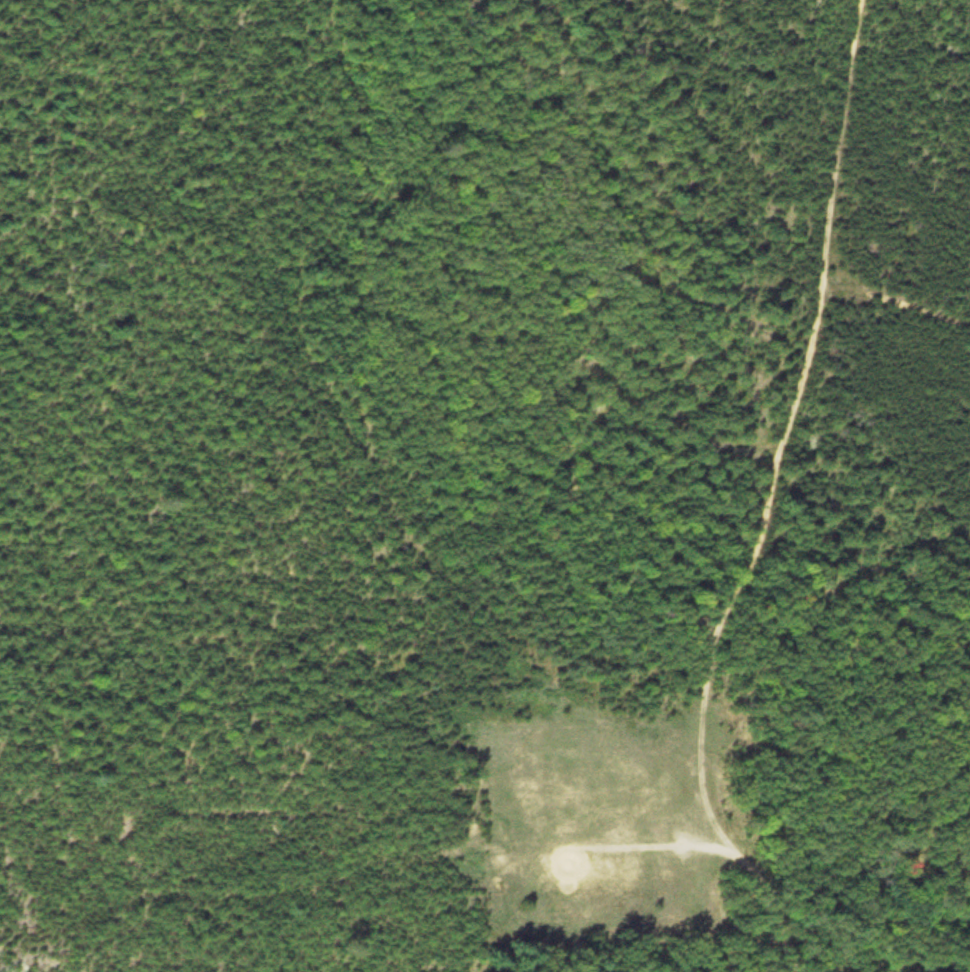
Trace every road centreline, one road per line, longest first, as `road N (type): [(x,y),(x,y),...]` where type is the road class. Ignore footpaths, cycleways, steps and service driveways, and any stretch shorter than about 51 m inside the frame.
road 1 (track): [(861,0),(818,321),(769,493),(762,554),(726,632),(705,740),(723,826),(771,894),(795,971)]
road 2 (track): [(824,276),(969,317)]

